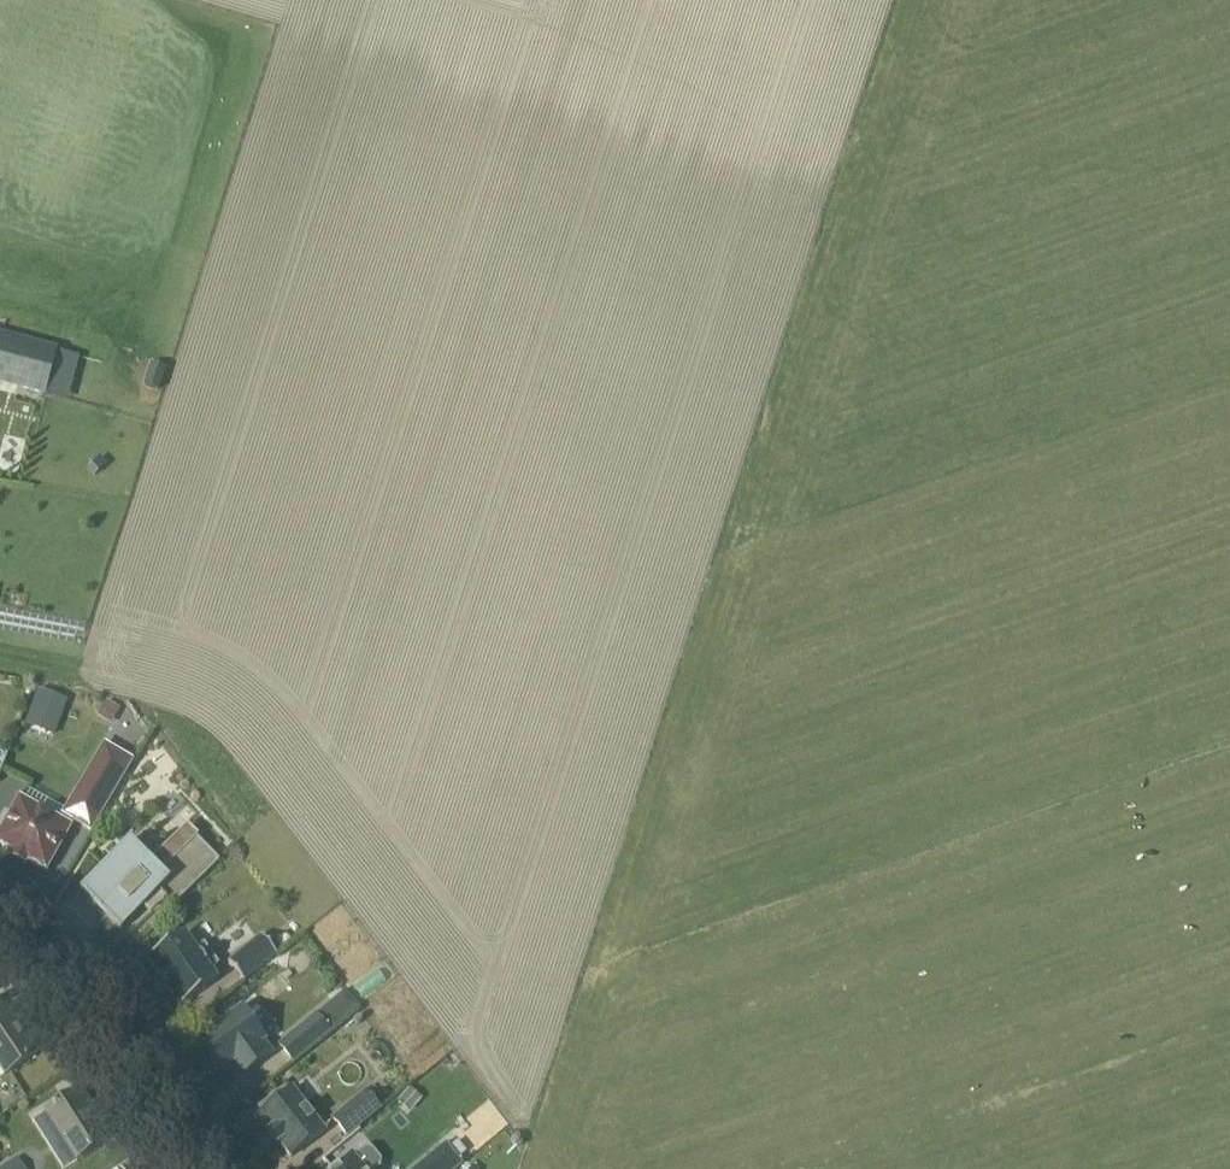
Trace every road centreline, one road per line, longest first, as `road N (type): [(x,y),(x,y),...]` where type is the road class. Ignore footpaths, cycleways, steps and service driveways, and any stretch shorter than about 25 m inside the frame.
road 1 (residential): [(184,1168),(22,962),(0,948)]

